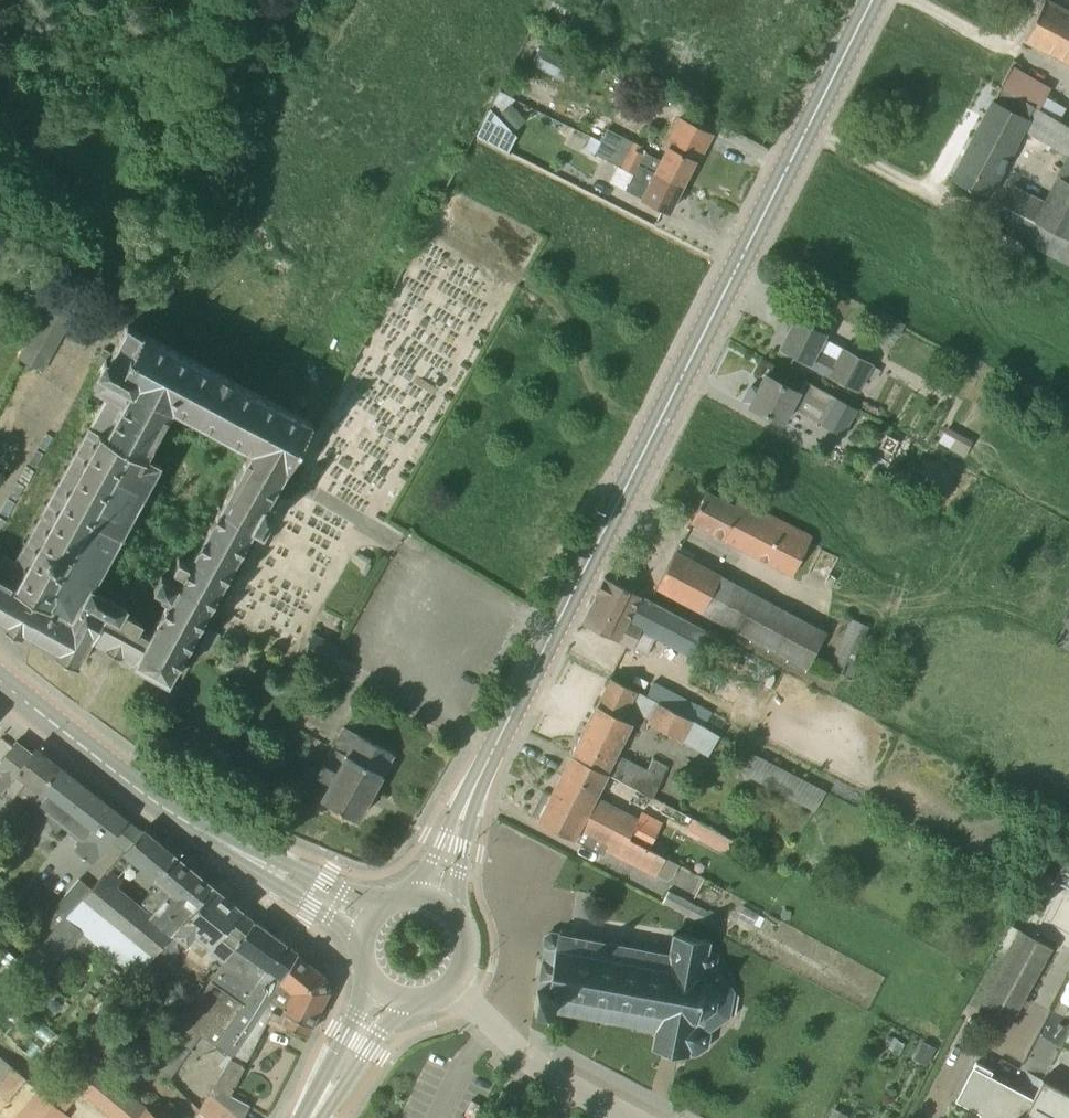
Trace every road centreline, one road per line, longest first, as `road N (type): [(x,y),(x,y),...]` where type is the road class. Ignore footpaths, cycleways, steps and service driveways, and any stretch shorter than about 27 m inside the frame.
road 1 (primary): [(497,743),(872,0)]
road 2 (secondary): [(211,836),(0,679)]
road 3 (residential): [(449,982),(546,1074),(628,1117)]
road 4 (secondary): [(381,908),(211,836)]
road 5 (secondary): [(211,836),(365,936)]
road 6 (primary): [(447,910),(497,743)]
road 7 (primary): [(497,743),(458,805),(418,897)]
road 8 (primary): [(375,978),(304,1117)]
road 9 (primary): [(320,1117),(402,995)]

